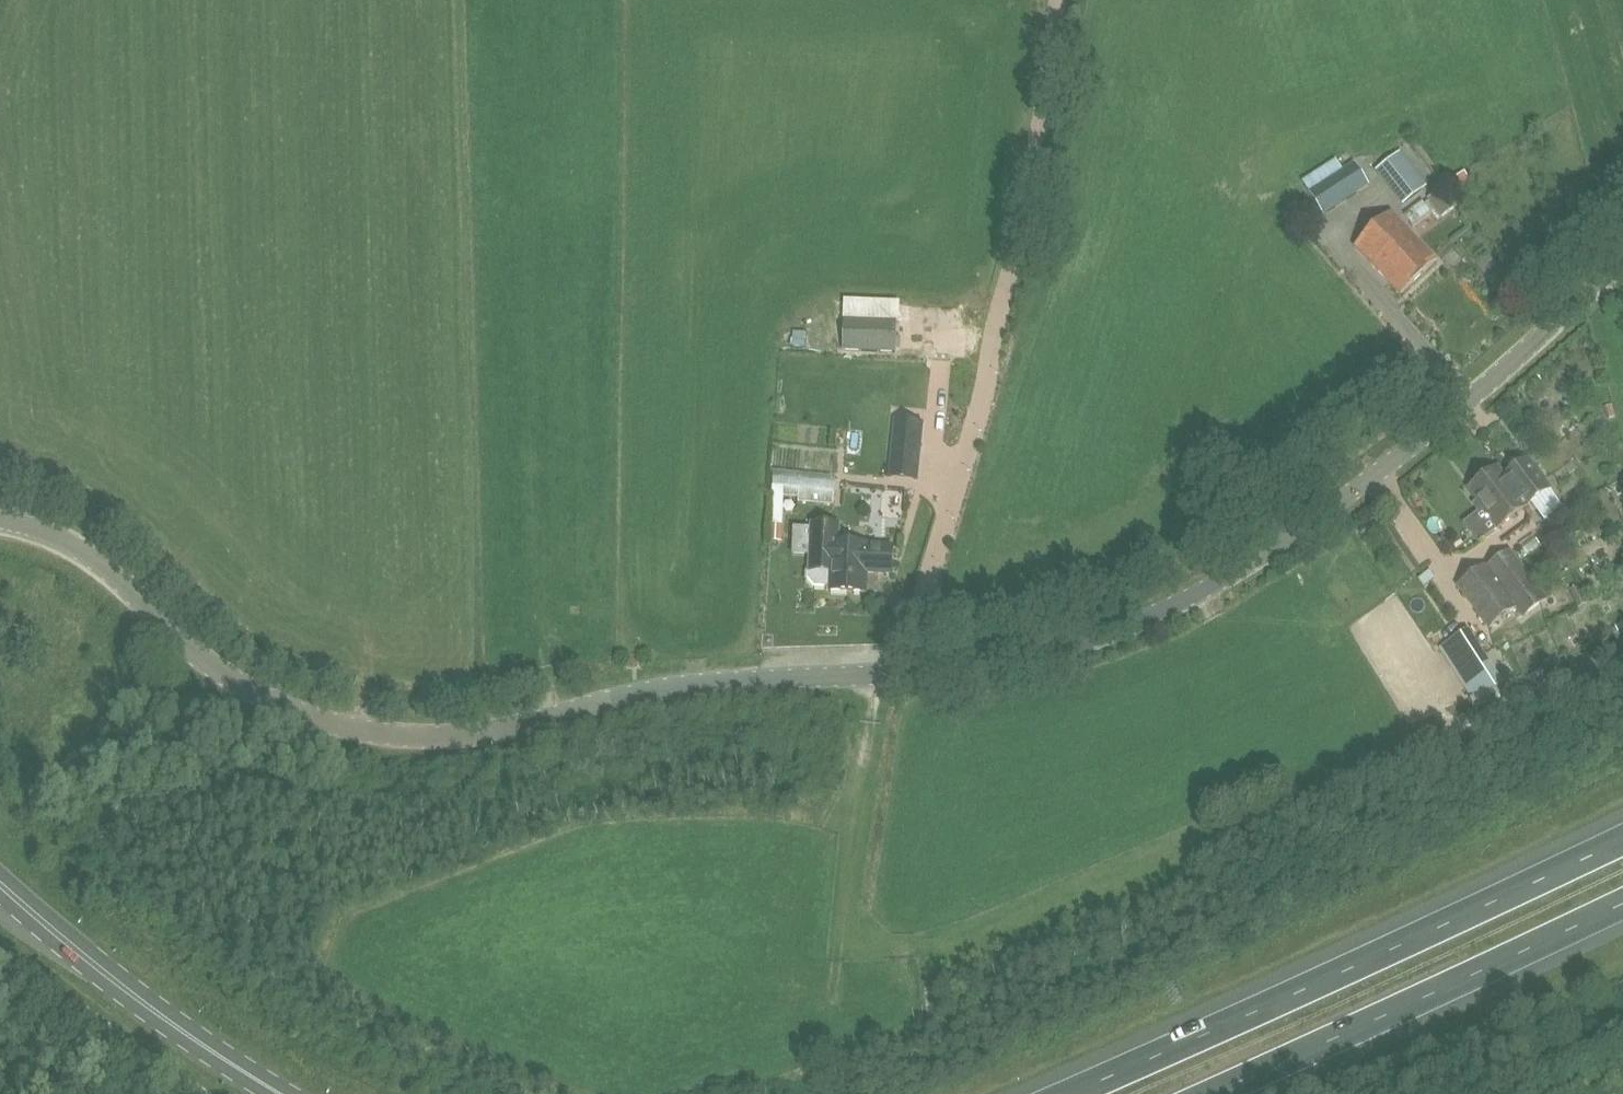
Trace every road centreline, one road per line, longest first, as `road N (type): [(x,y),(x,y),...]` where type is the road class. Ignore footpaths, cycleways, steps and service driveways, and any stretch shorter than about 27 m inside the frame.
road 1 (unclassified): [(0,521),(50,533),(97,559),(178,636),(252,690),(325,720),(419,737),(518,729),(701,684),(947,668),(1031,654),(1078,644),(1247,569),(1384,470),(1622,255)]
road 2 (motorway): [(1622,831),(1054,1093)]
road 3 (motorway): [(1226,1093),(1622,913)]
road 4 (secondary): [(278,1093),(136,997),(0,884)]

